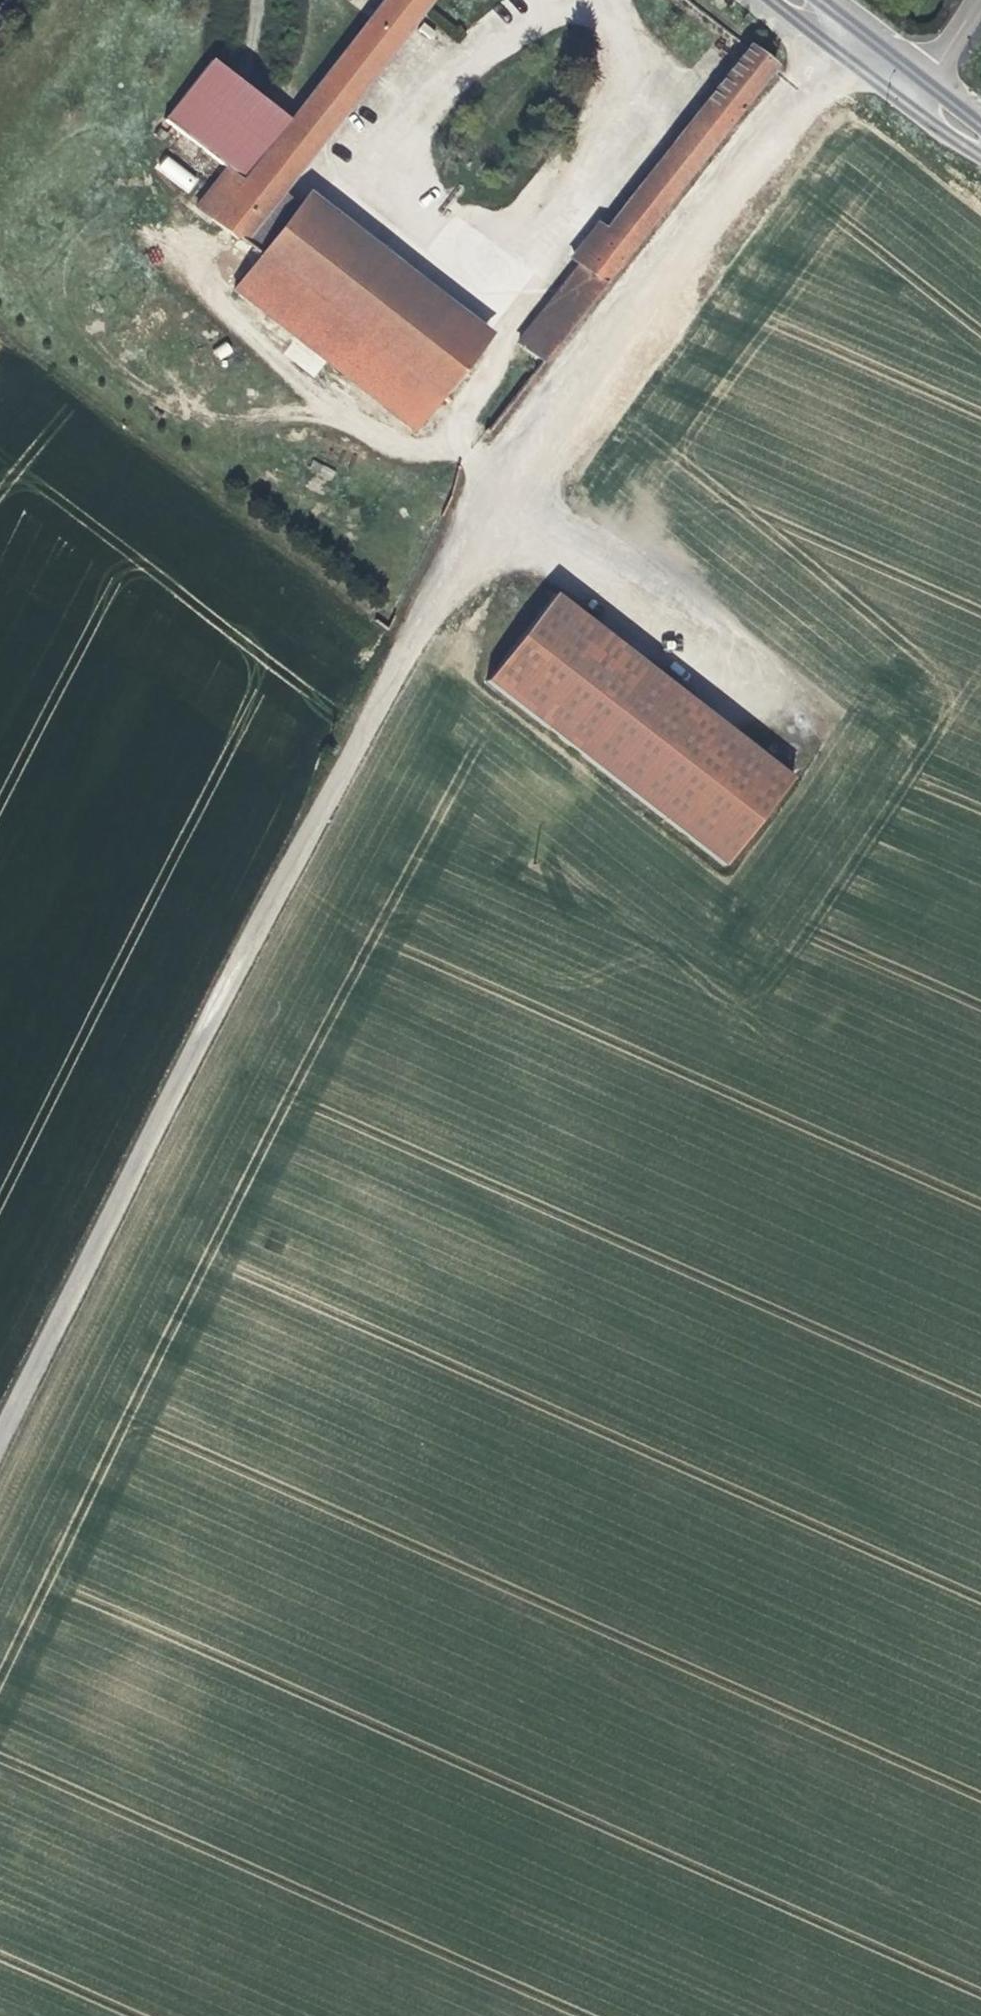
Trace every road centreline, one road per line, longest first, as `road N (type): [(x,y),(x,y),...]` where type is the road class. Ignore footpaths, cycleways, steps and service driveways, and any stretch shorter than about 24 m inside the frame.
road 1 (tertiary): [(797,0),(922,94)]

